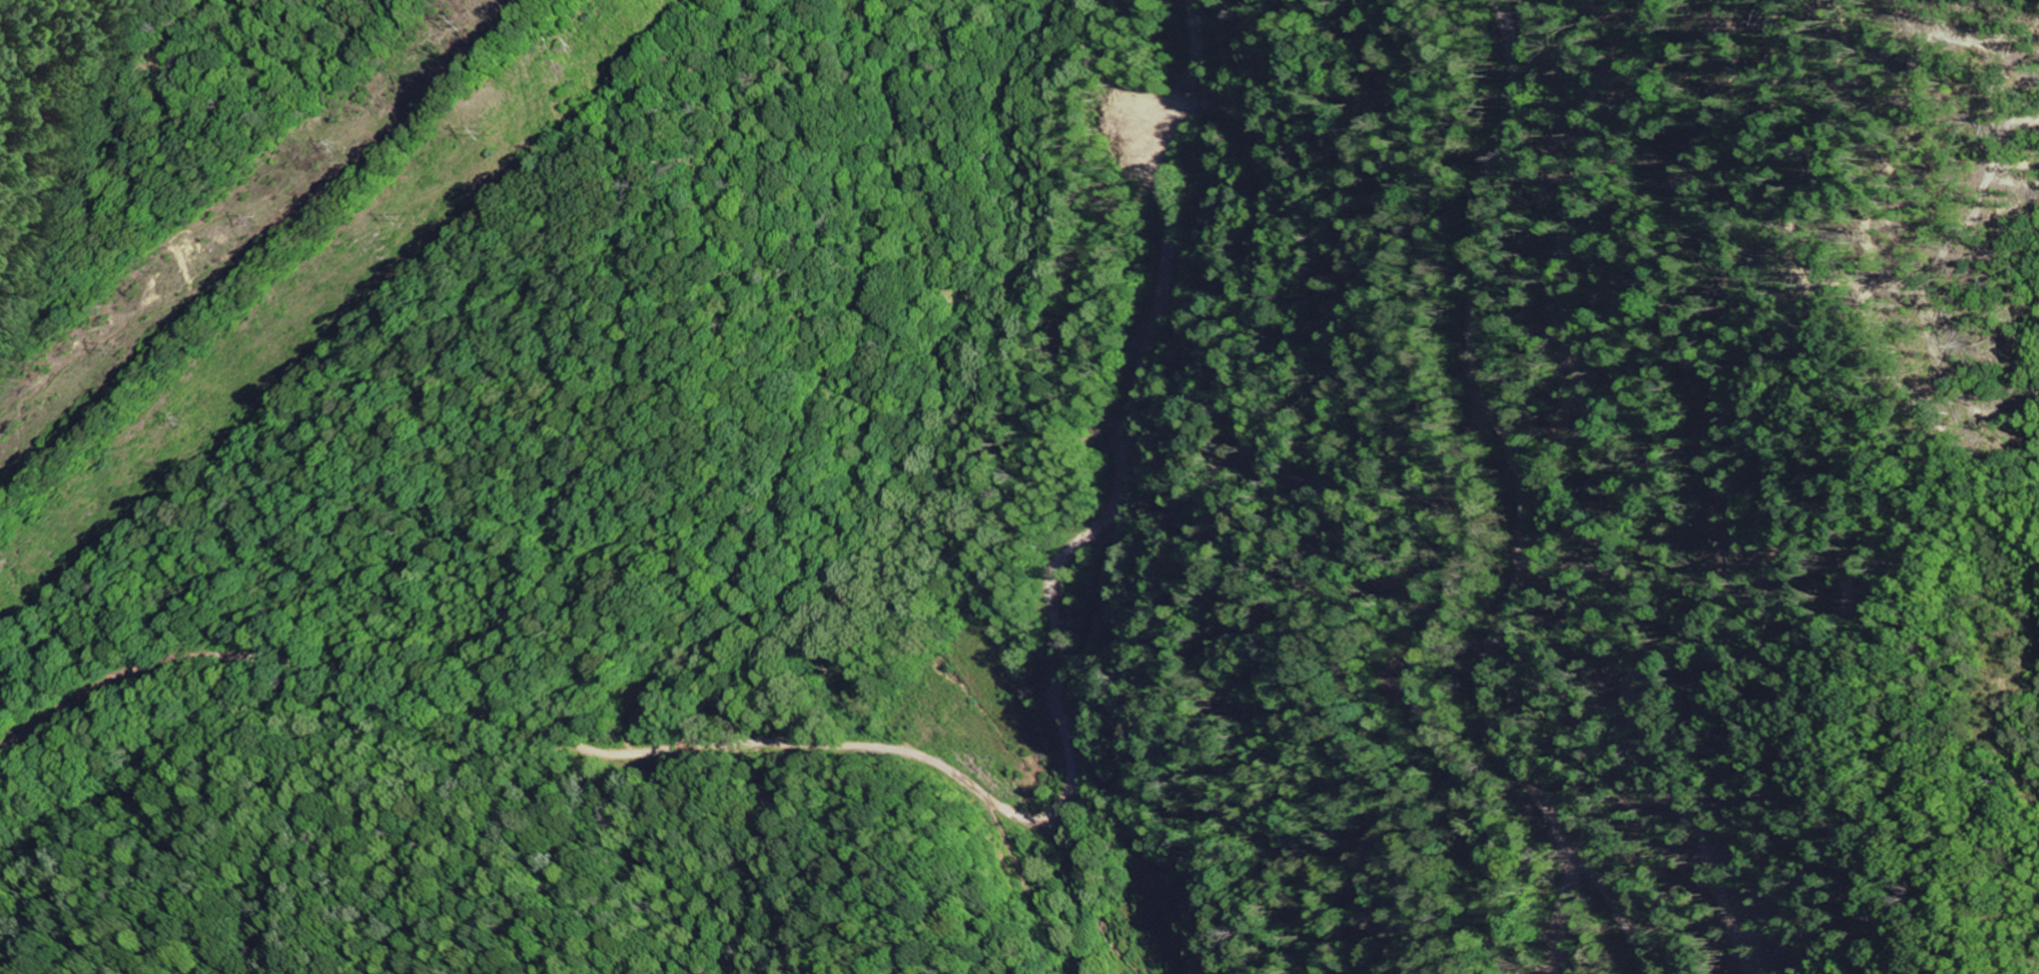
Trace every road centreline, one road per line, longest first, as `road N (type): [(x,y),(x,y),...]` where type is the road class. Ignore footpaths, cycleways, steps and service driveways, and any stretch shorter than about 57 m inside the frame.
road 1 (track): [(1194,0),(1163,271),(1107,518),(1052,578),(1053,713),(1063,771),(1049,815),(996,811),(935,760),(824,745),(605,757),(613,735),(563,682),(463,646),(163,660),(0,748)]

